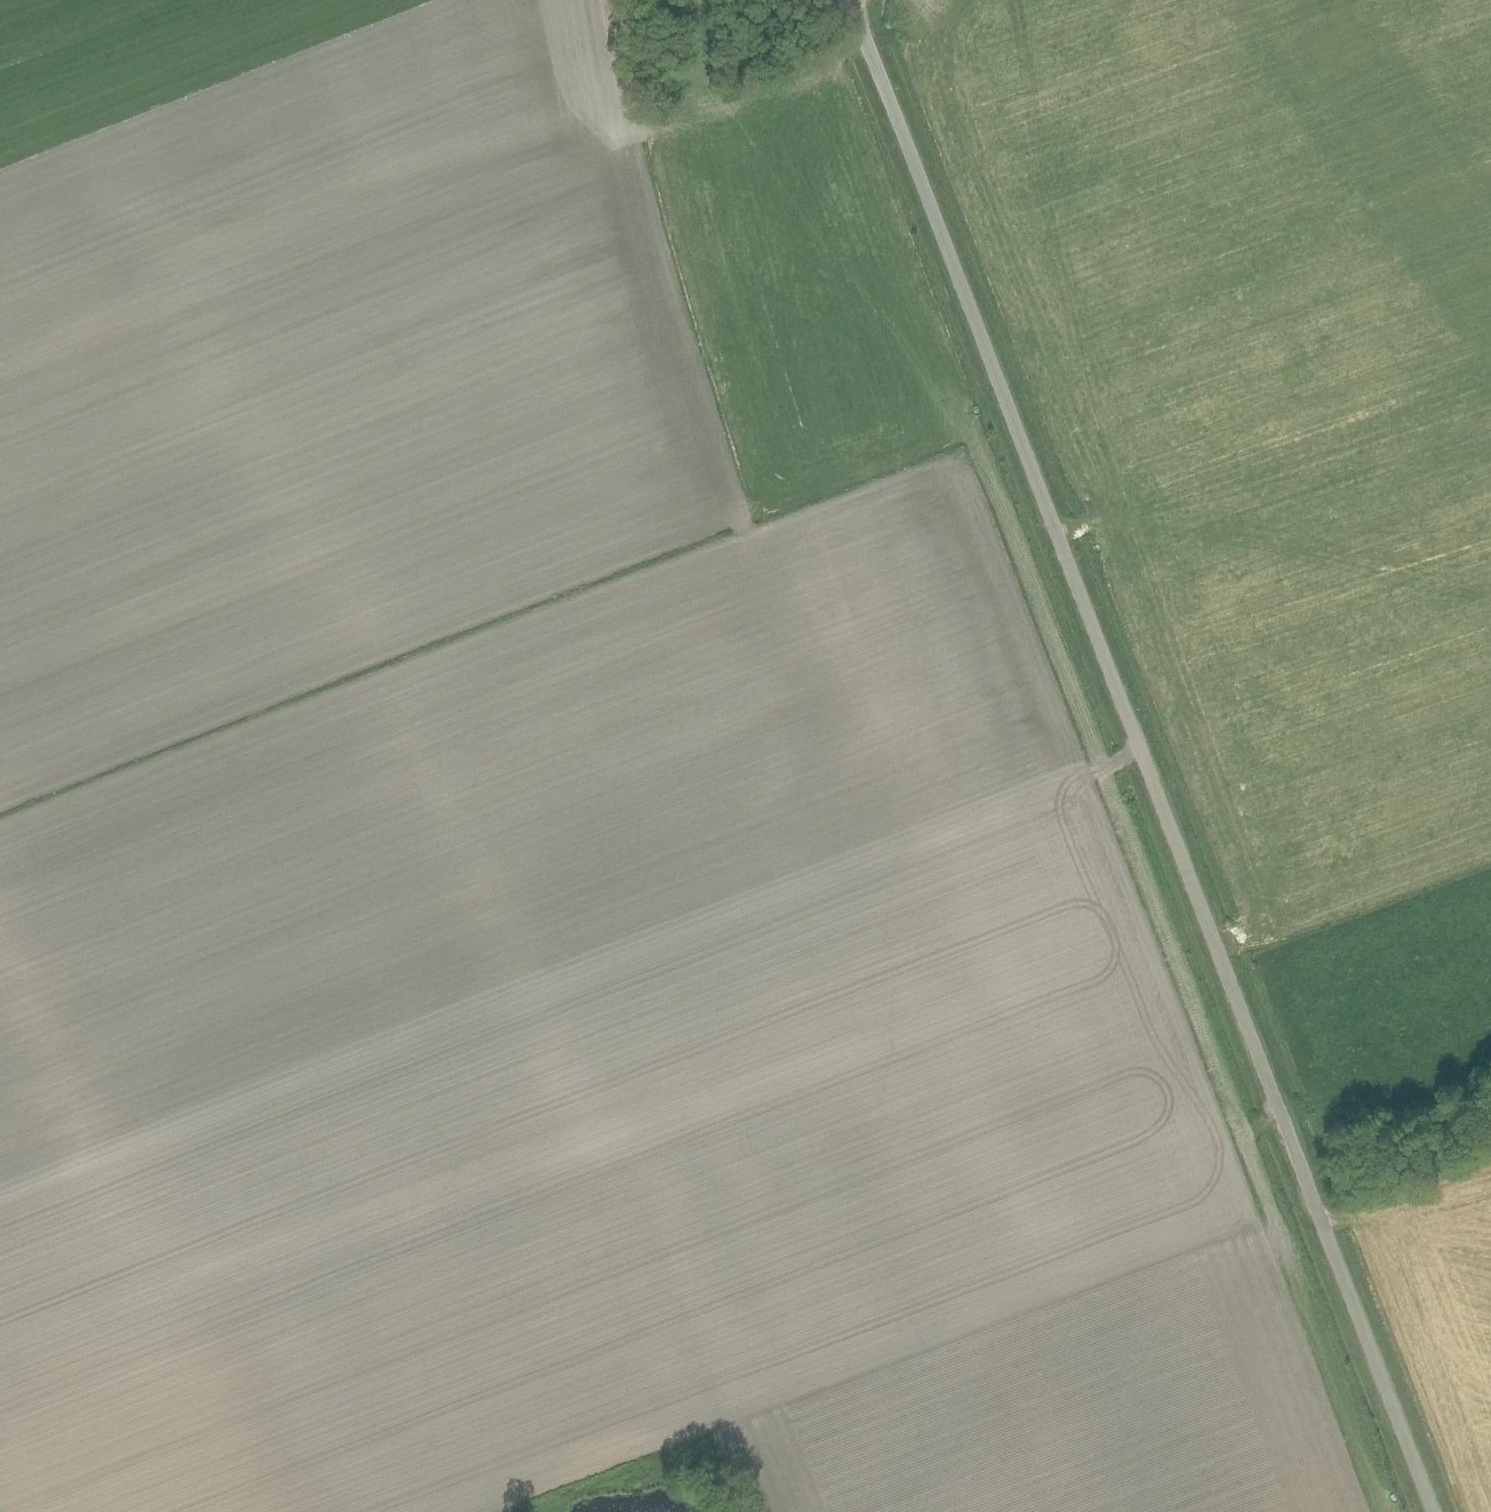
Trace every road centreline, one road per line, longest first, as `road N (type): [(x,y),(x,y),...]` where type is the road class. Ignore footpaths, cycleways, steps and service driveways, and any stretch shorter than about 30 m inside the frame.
road 1 (unclassified): [(1435,1511),(851,0)]

